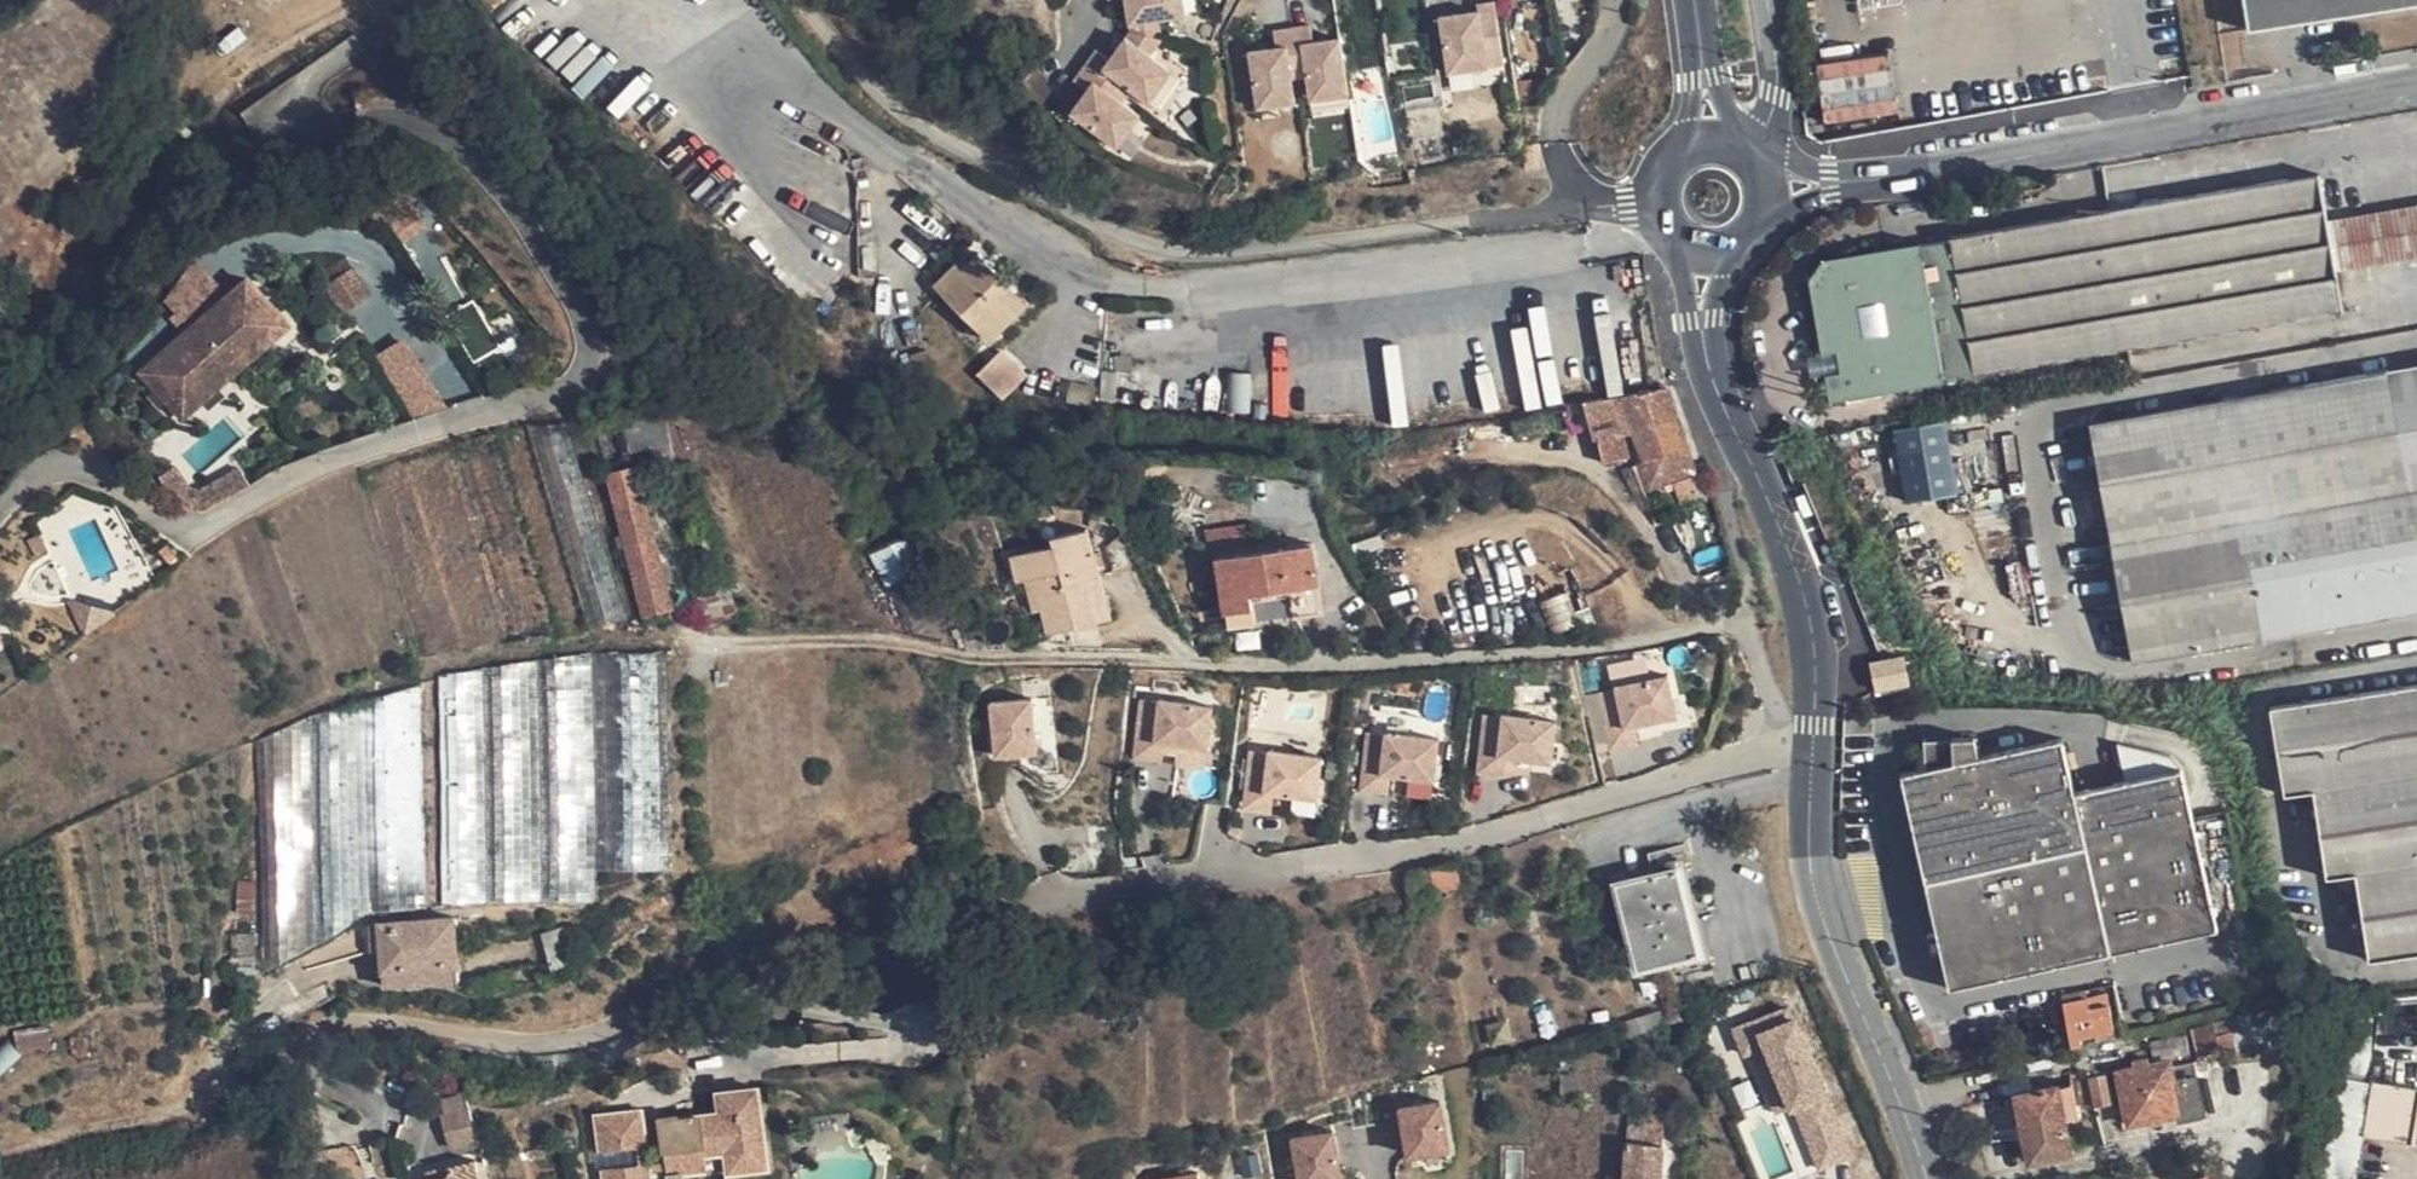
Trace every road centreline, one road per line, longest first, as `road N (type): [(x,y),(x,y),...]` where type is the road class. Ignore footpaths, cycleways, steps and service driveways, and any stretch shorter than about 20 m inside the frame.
road 1 (residential): [(1812,743),(1443,850),(1211,873),(974,922),(881,966),(725,981),(598,1037),(506,1046),(355,1023),(304,1035),(242,1087),(170,1123),(0,1150)]
road 2 (residential): [(1812,743),(1770,697),(1748,637),(1733,625),(1591,650),(1358,663),(981,661),(898,642),(823,640),(699,649)]
road 3 (secondary): [(1694,235),(1702,347),(1796,573),(1806,615),(1812,743)]
road 4 (secondary): [(1926,174),(2416,82)]
road 5 (secondary): [(1812,743),(1812,889),(1899,1093),(1925,1178)]
road 6 (secondary): [(1926,174),(1733,175)]
road 7 (secondary): [(1738,212),(1926,174)]
road 8 (secondary): [(1690,0),(1701,159)]

